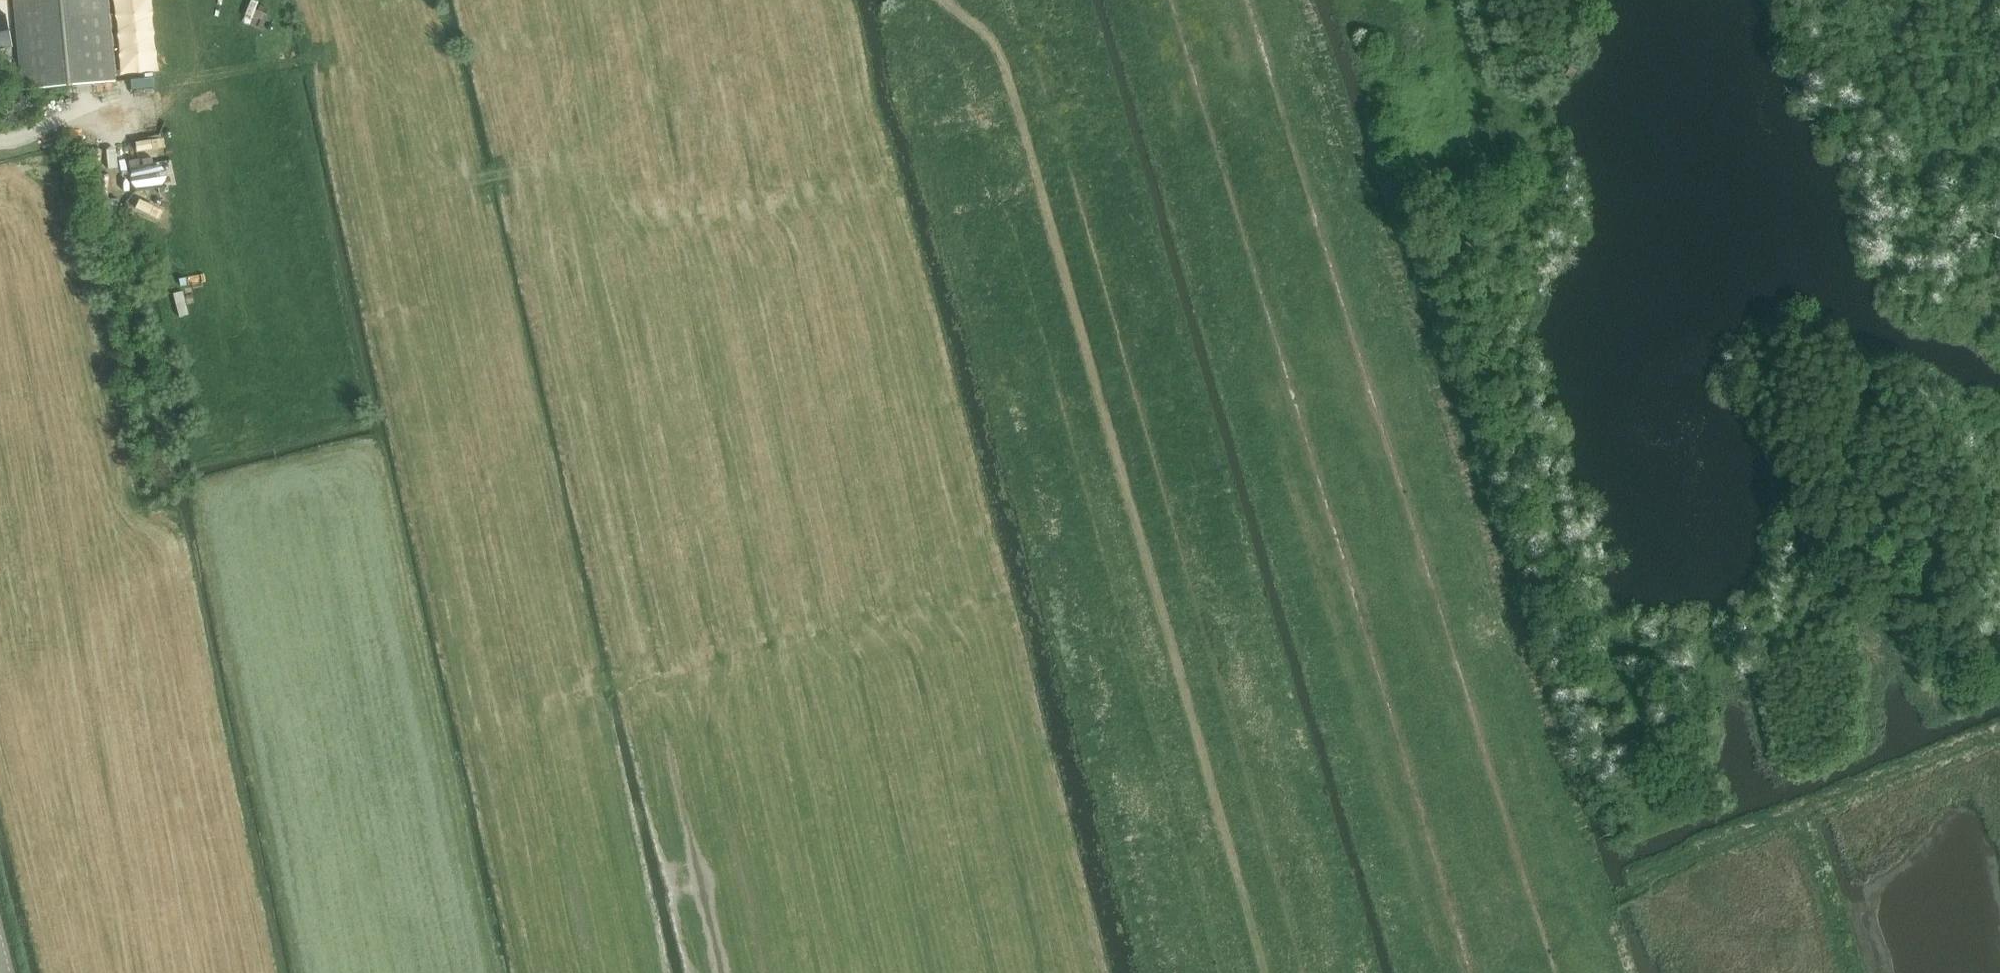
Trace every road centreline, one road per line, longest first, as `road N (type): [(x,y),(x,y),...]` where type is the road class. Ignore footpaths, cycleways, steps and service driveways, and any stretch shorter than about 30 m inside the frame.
road 1 (track): [(1264,972),(1002,63),(986,35),(942,0)]

